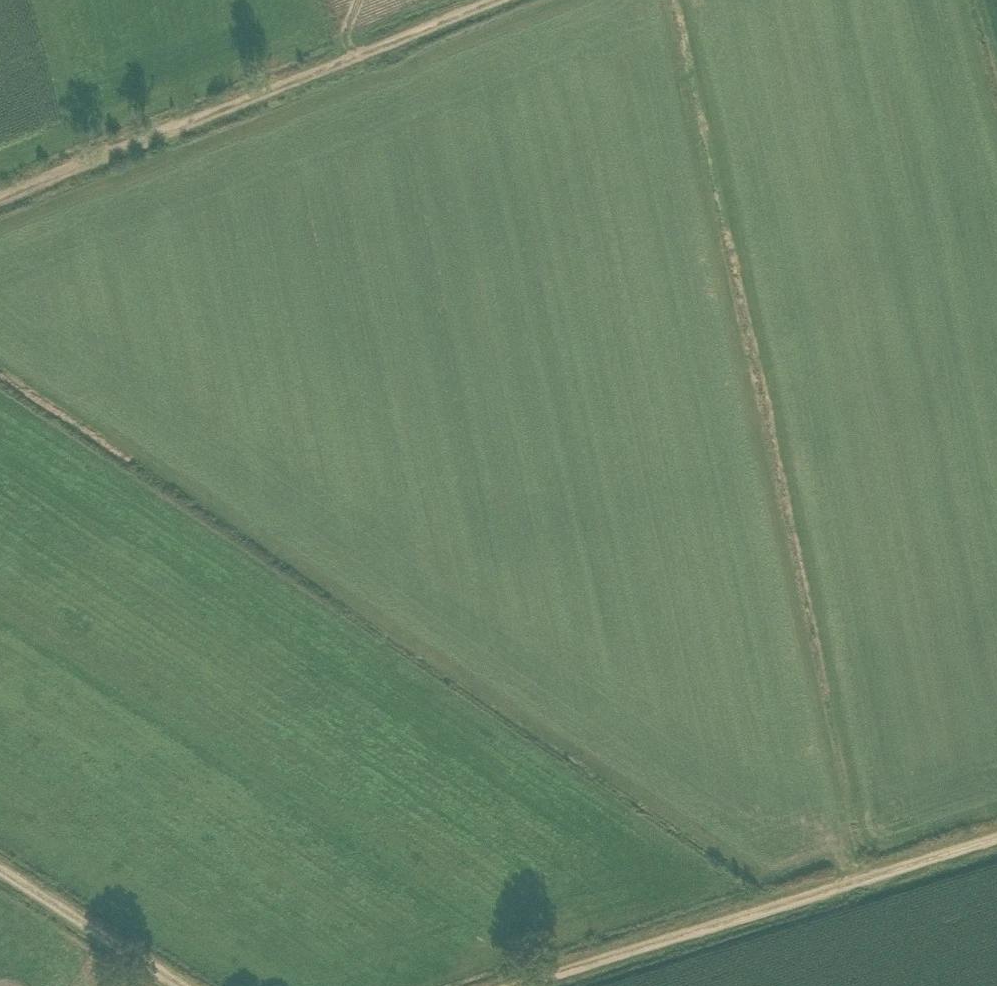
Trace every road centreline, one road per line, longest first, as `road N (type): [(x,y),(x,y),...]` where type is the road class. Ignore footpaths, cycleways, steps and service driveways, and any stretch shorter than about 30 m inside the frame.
road 1 (track): [(530,0),(0,207)]
road 2 (track): [(996,834),(508,985)]
road 3 (track): [(185,985),(0,870)]

